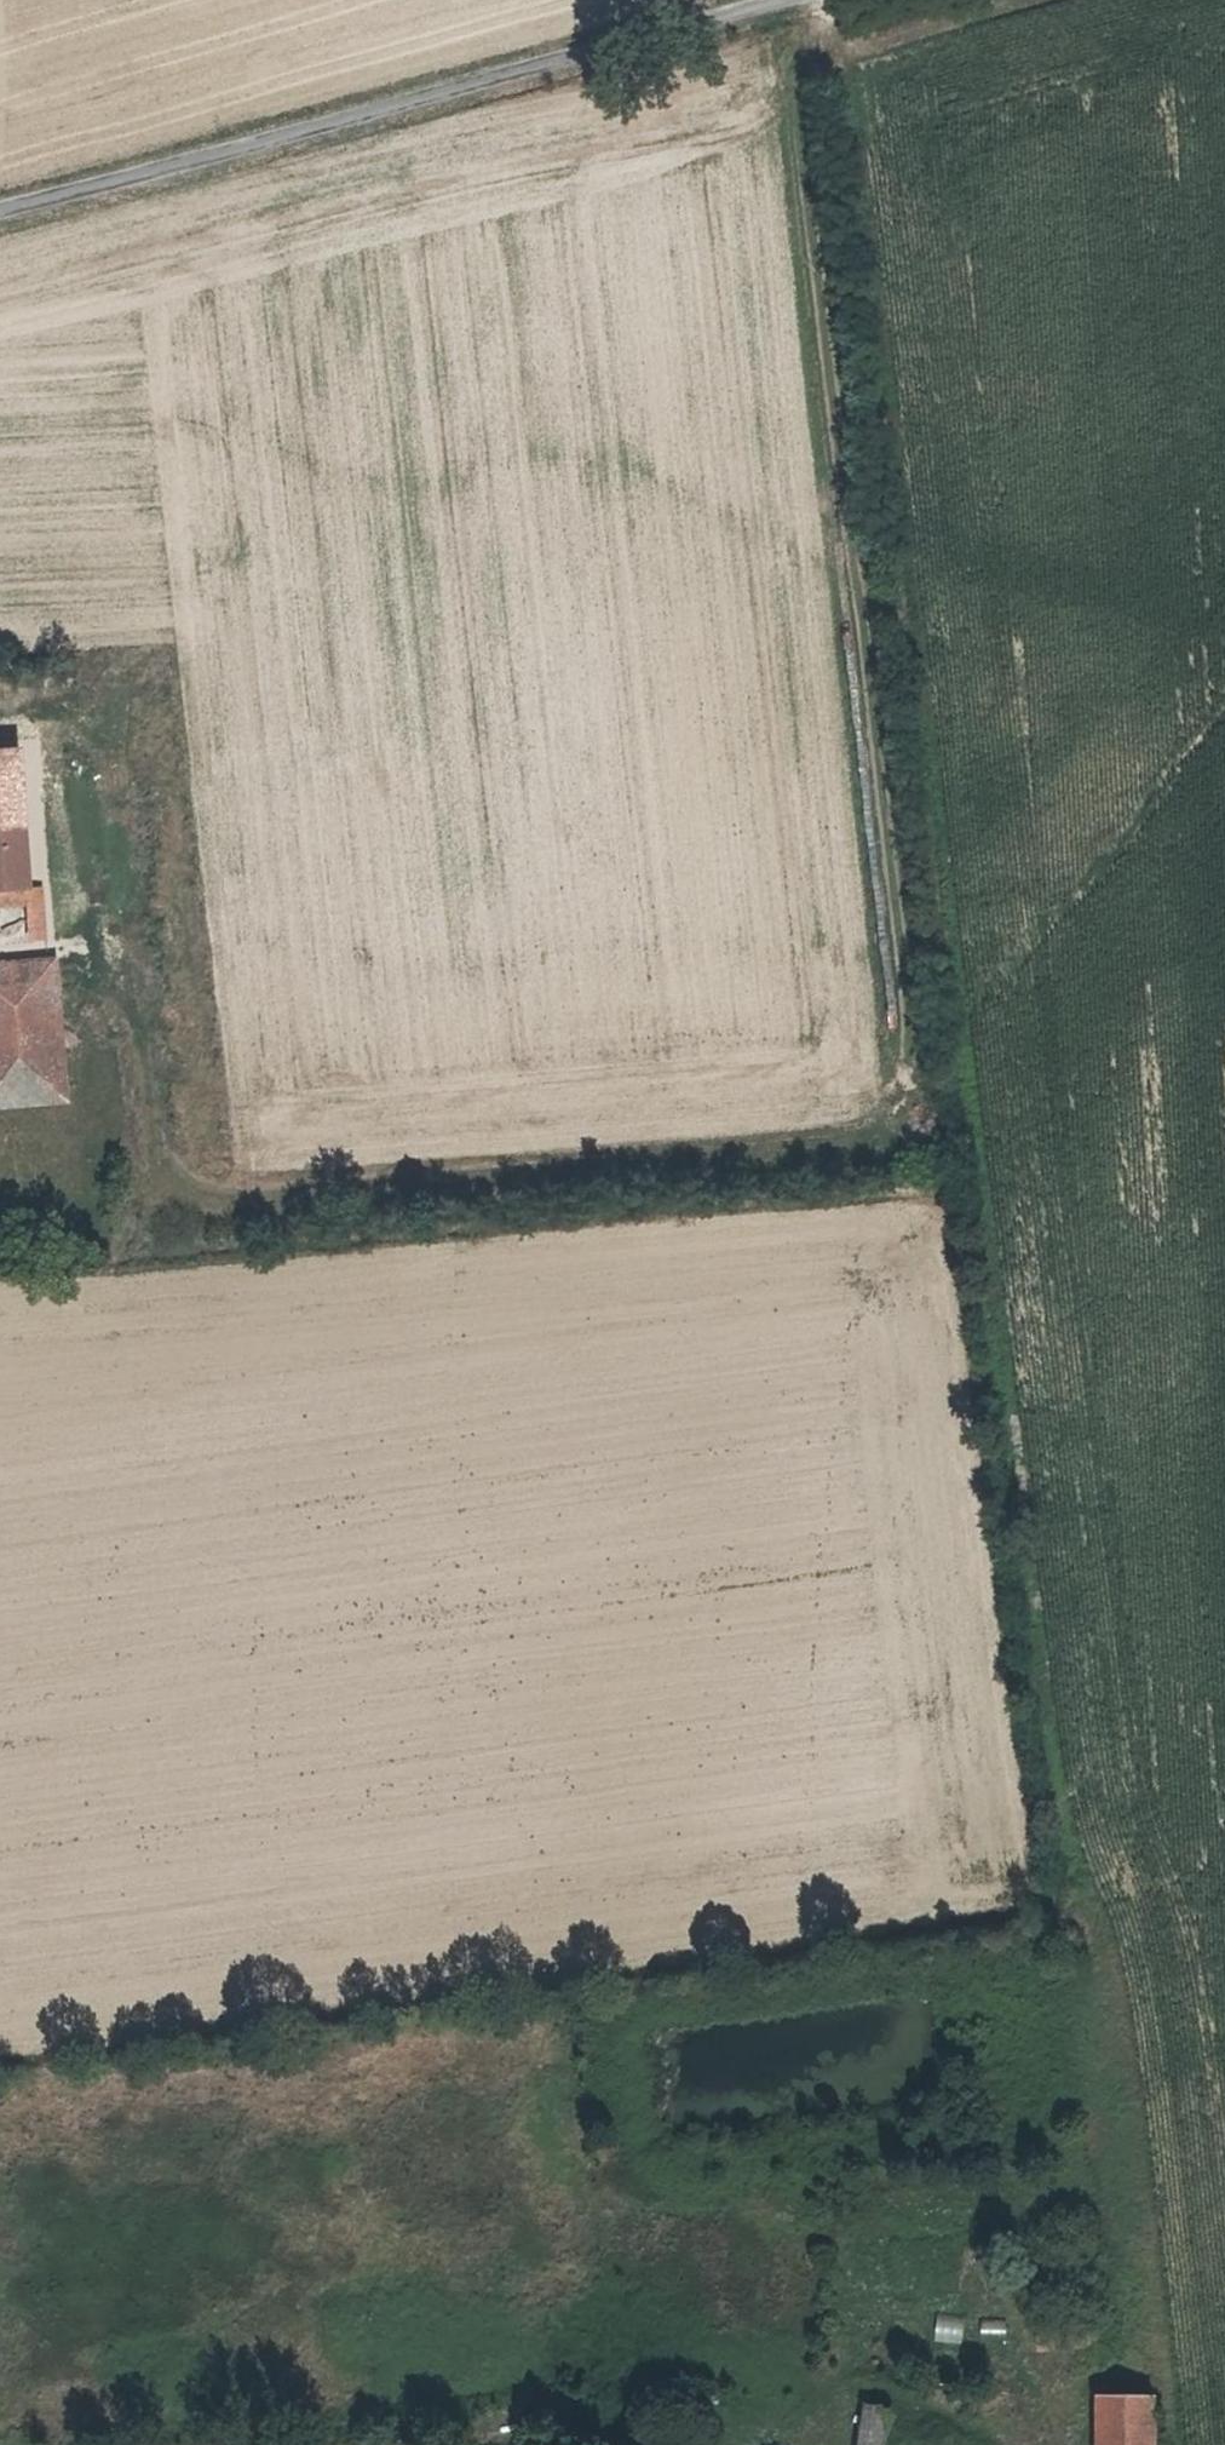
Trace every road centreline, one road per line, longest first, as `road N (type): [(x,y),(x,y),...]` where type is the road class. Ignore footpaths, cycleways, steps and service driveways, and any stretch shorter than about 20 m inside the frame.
road 1 (track): [(770,0),(0,211)]

